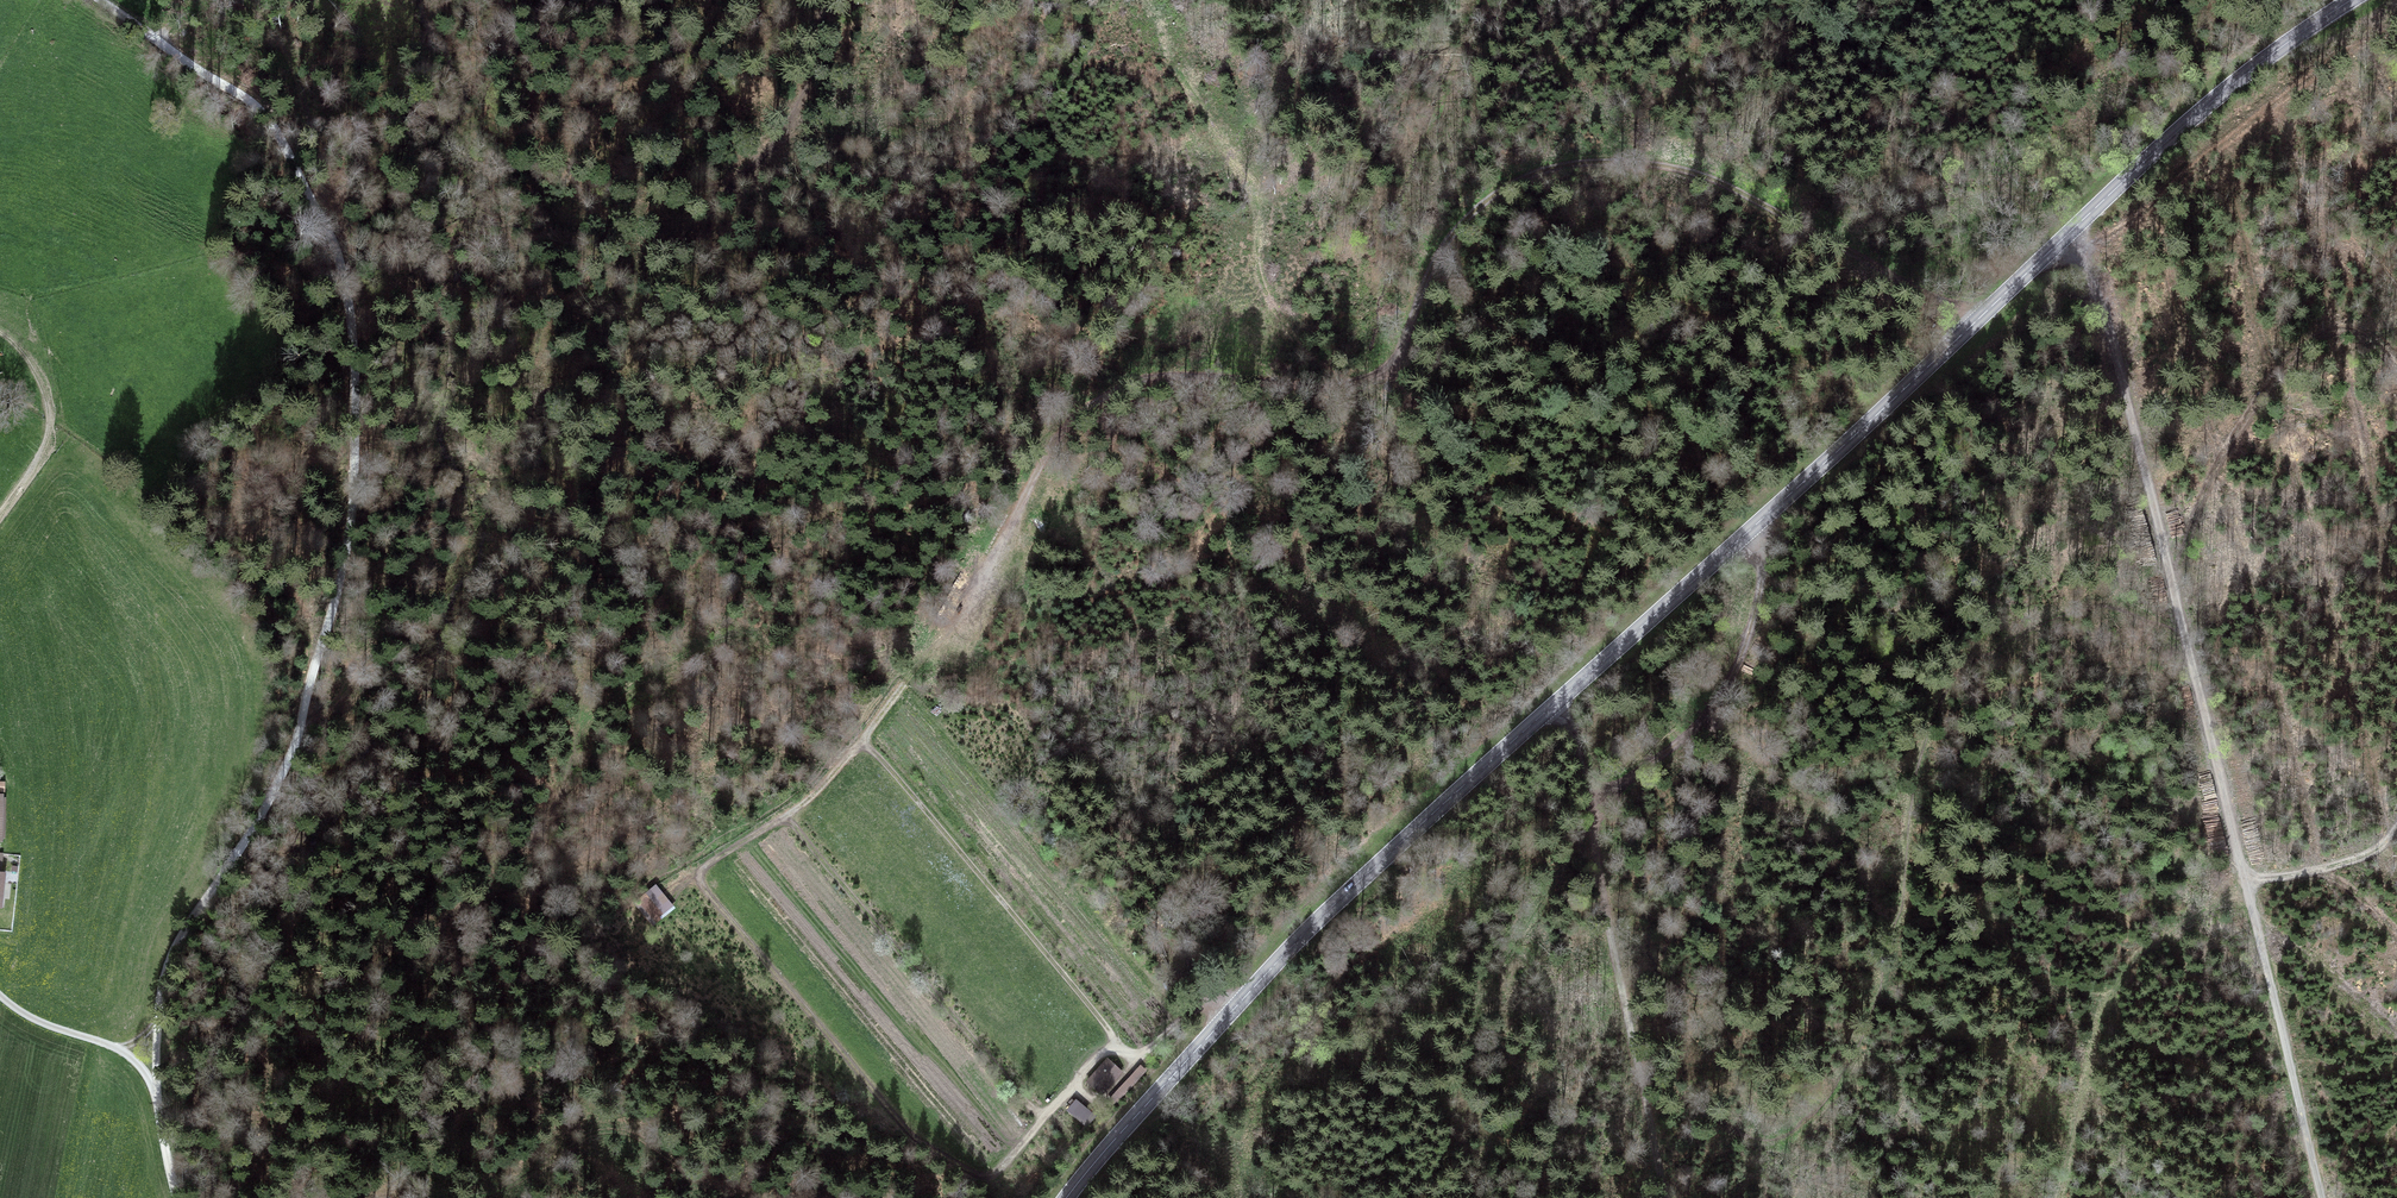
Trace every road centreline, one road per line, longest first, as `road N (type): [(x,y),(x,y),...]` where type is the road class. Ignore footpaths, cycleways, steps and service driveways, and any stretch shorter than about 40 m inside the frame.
road 1 (track): [(1981,318),(1782,214),(1680,172),(1575,166),(1463,212),(1393,370),(1353,381),(1123,384),(1050,416),(871,750),(762,840),(655,878),(463,892),(362,1030),(307,1197)]
road 2 (tertiary): [(2350,0),(2216,98),(1277,964),(1069,1197)]
road 3 (track): [(819,0),(808,86),(772,144),(649,277),(606,463),(486,613),(449,700),(308,889),(294,934),(298,982),(338,1104)]
road 4 (track): [(101,0),(203,74),(307,173),(357,305),(348,530),(291,741),(179,944),(143,1032),(120,1048)]
road 5 (track): [(1665,1197),(1590,787),(1561,700)]
road 6 (track): [(2170,550),(2205,482),(2294,355),(2340,327),(2361,332),(2396,366)]
road 7 (track): [(2170,550),(2252,888)]
road 8 (track): [(2077,224),(2170,550)]
road 9 (track): [(1590,787),(1625,779),(1720,696),(1755,602),(1757,526)]
road 10 (track): [(2252,888),(2327,1197)]
road 11 (track): [(0,331),(39,375),(50,432),(0,512)]
road 12 (track): [(2252,888),(2339,862),(2396,817)]

